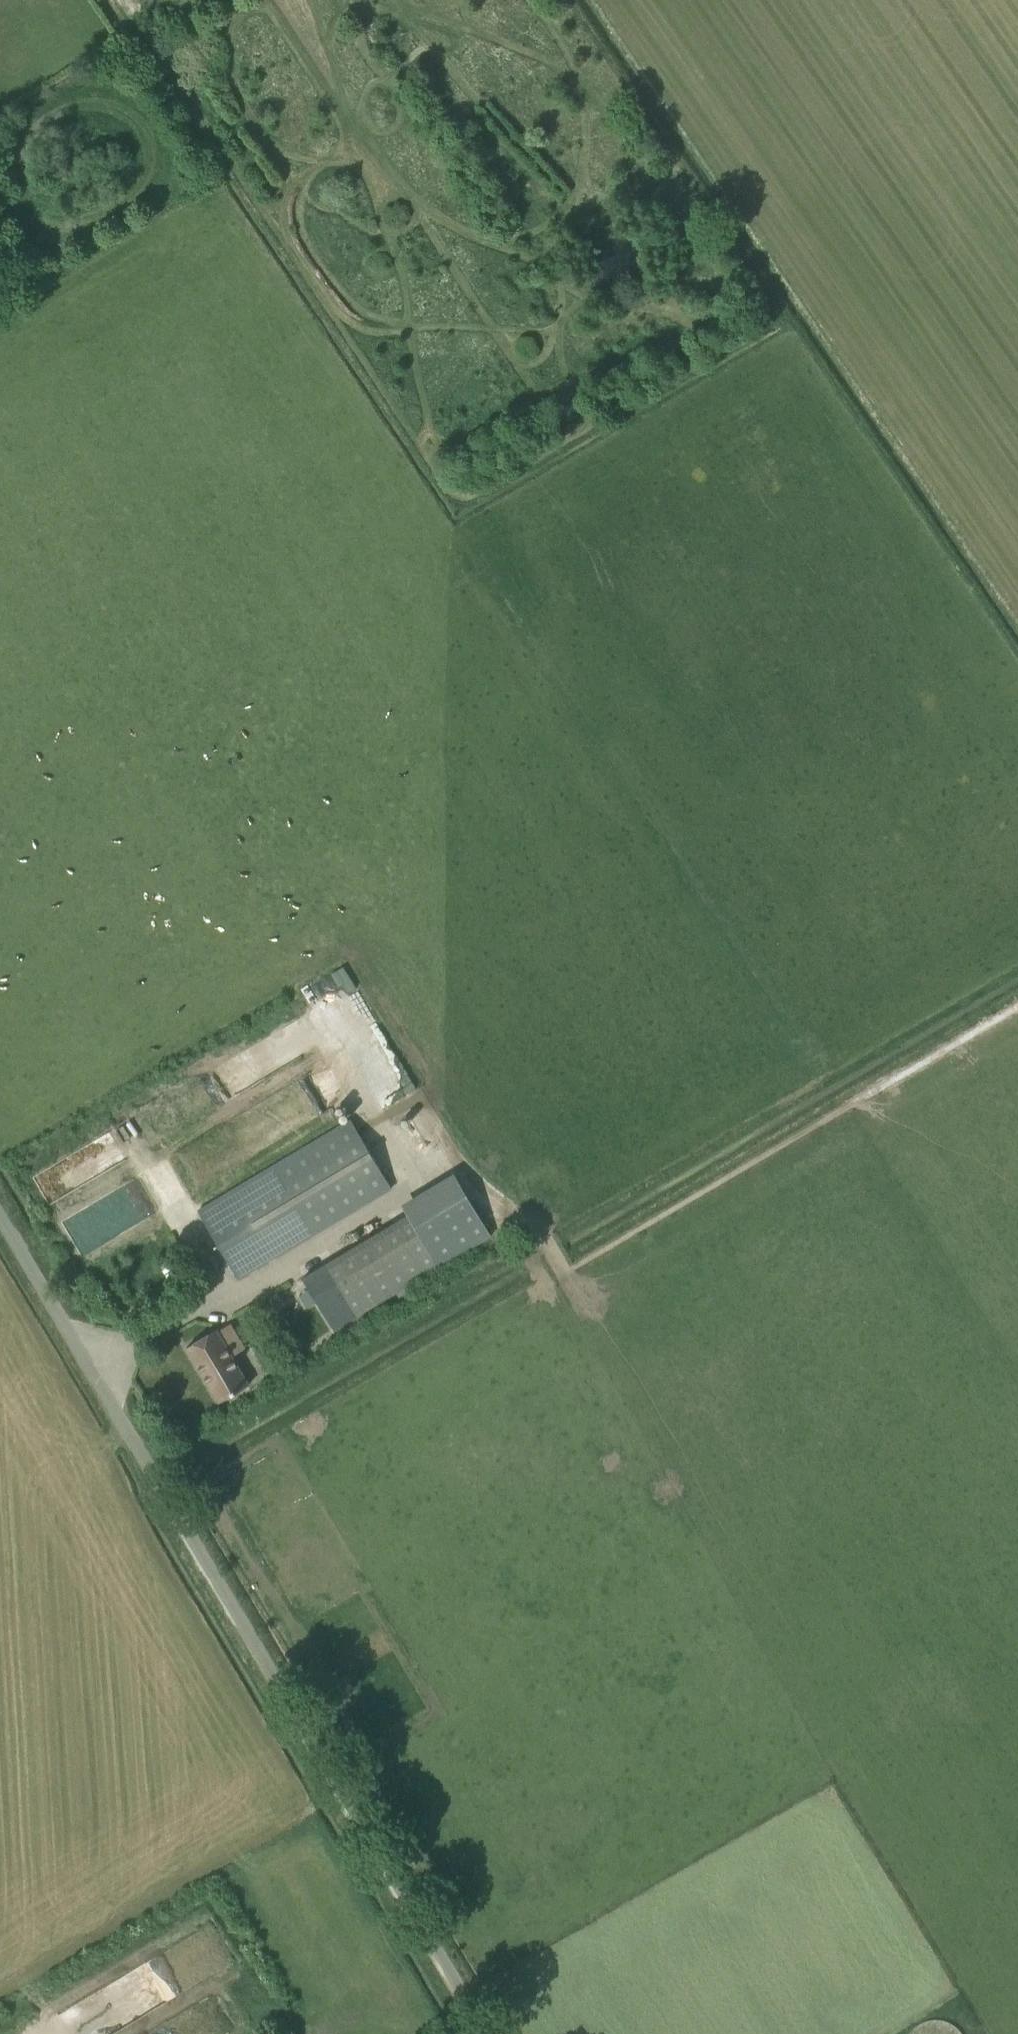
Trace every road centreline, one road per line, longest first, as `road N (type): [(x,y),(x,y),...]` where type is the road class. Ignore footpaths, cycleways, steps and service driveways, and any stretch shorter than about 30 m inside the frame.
road 1 (unclassified): [(486,2033),(0,1222)]

